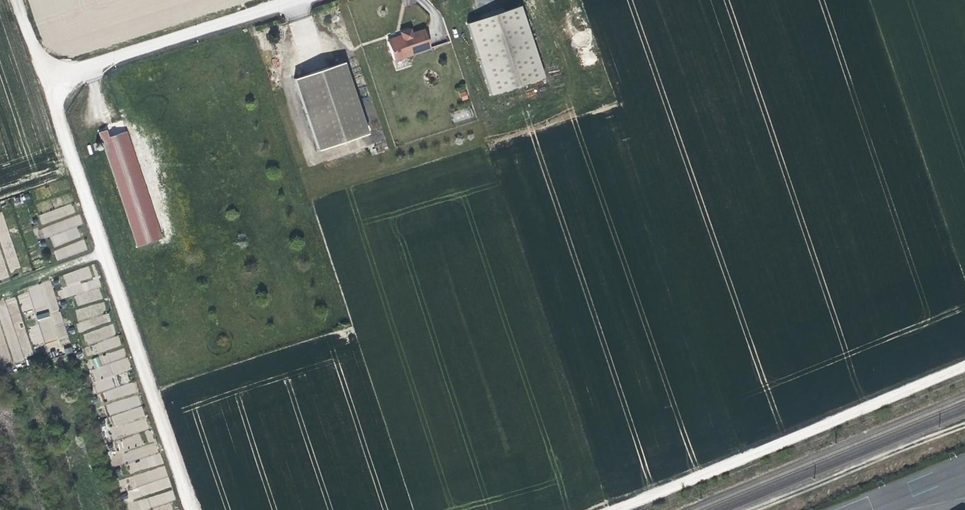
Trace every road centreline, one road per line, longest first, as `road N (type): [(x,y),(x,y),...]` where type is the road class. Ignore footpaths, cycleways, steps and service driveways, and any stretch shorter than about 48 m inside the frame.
road 1 (track): [(191,509),(55,113),(52,72),(34,53),(16,0)]
road 2 (track): [(964,364),(612,509)]
road 3 (unclassified): [(294,0),(52,72)]

